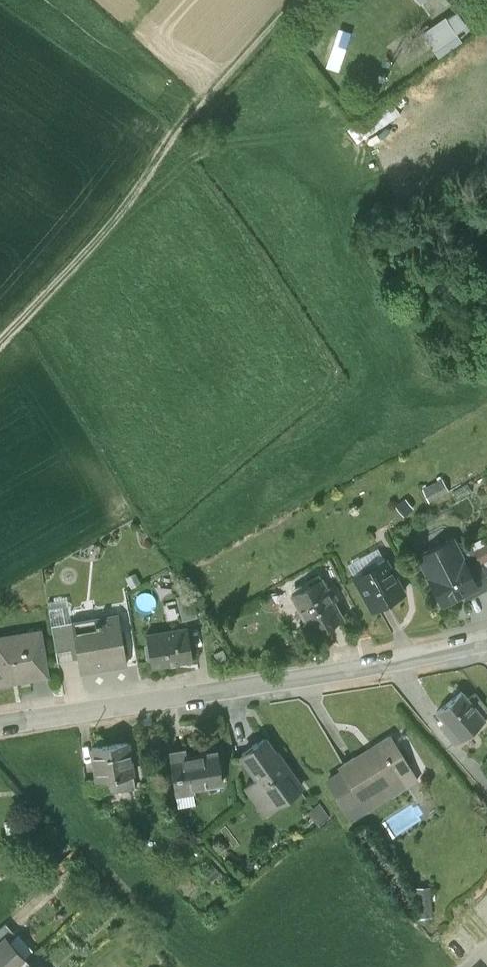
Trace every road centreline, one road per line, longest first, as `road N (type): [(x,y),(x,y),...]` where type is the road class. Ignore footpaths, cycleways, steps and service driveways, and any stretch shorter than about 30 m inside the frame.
road 1 (tertiary): [(0,724),(356,670),(486,641)]
road 2 (track): [(298,0),(0,354)]

